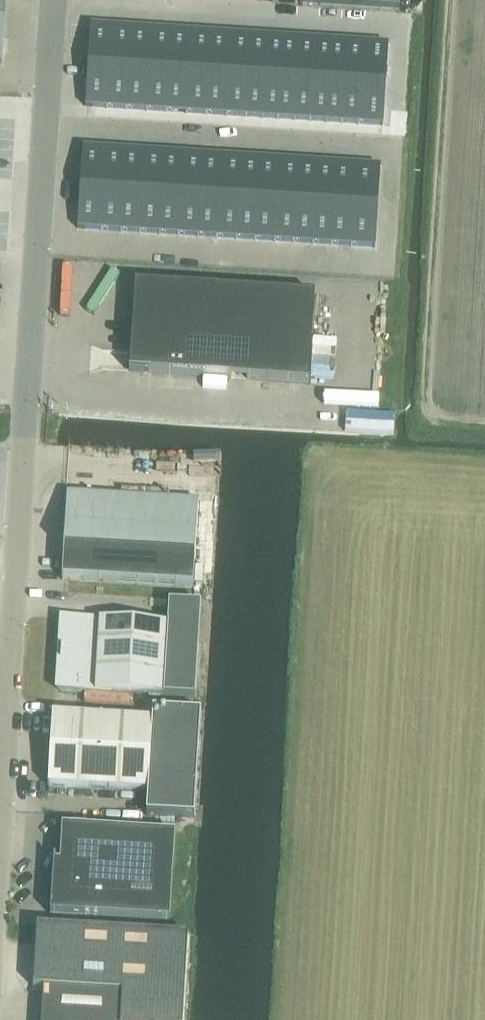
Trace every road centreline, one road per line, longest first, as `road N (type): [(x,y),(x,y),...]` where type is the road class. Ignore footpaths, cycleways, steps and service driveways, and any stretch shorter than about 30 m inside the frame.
road 1 (unclassified): [(15,630),(55,0)]
road 2 (unclassified): [(0,840),(15,630)]

